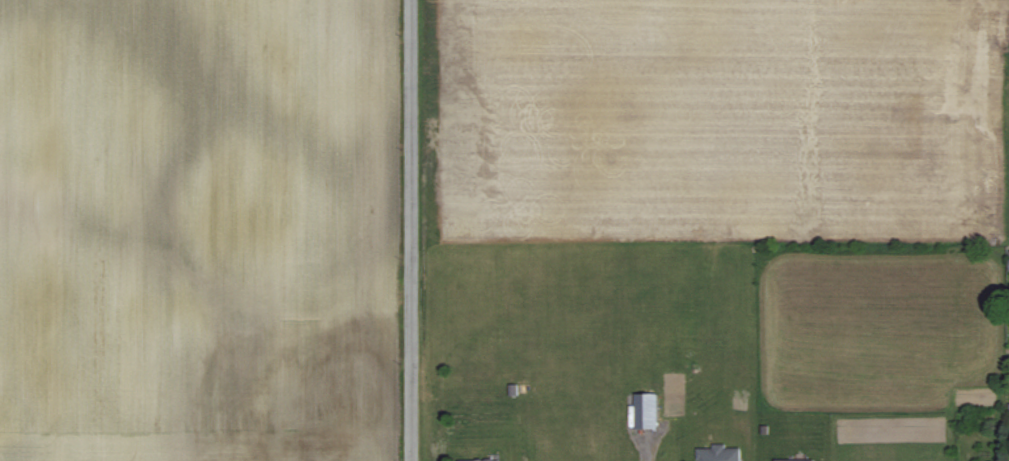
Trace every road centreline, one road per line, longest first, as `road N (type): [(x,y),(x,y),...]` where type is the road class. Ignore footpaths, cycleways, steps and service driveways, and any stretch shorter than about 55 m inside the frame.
road 1 (residential): [(411,0),(411,460)]

